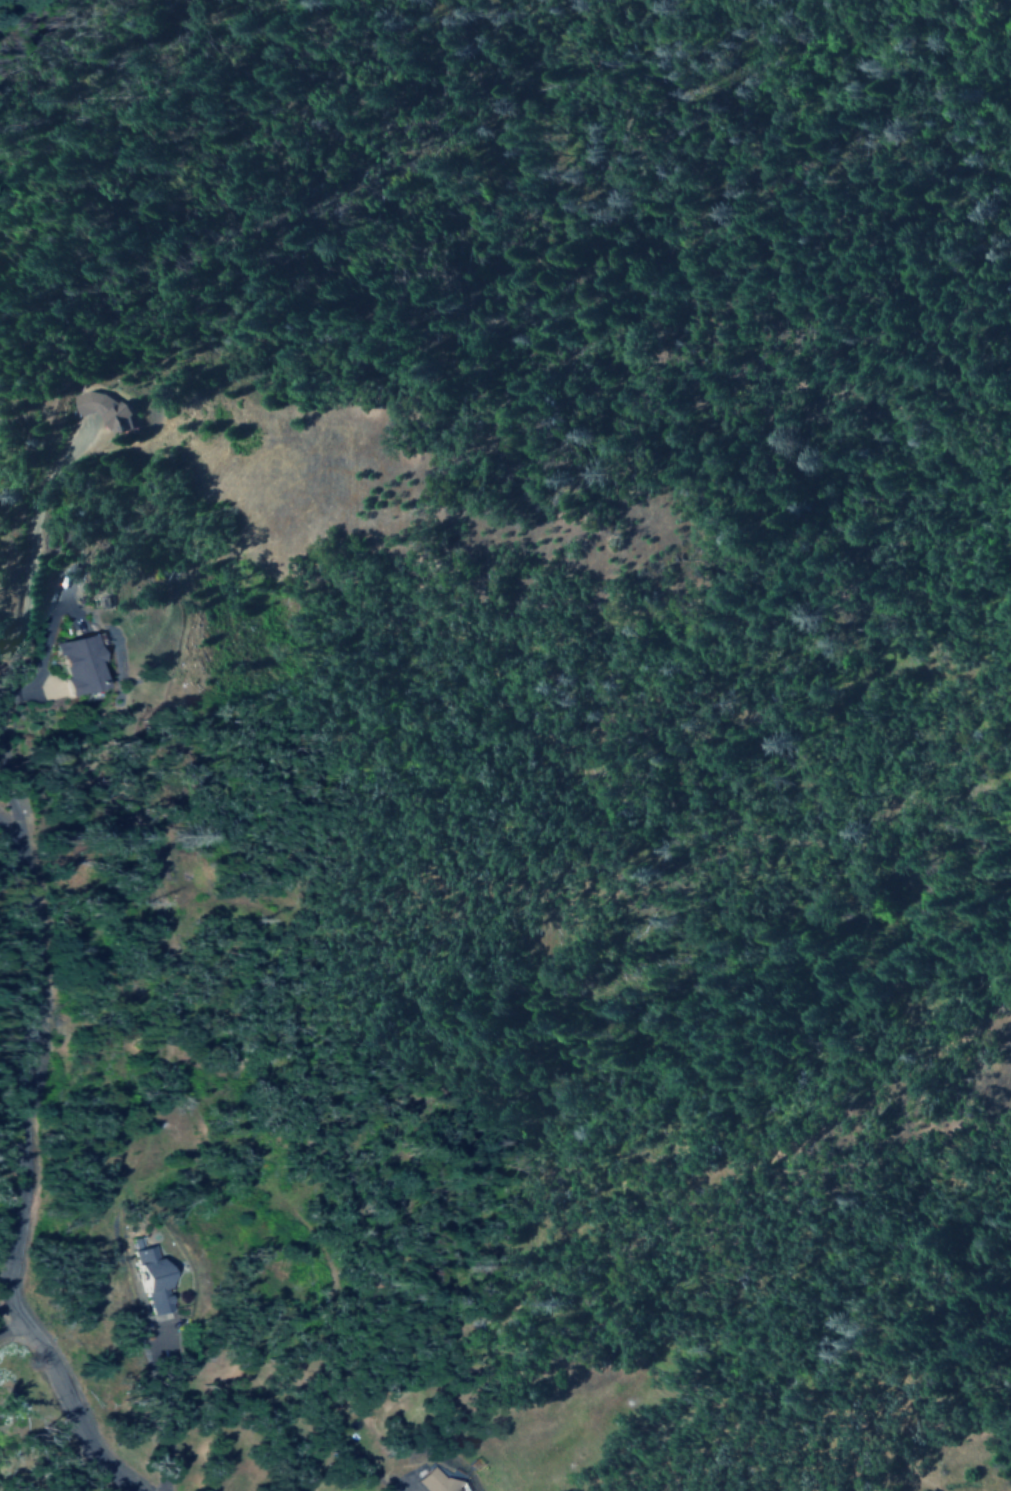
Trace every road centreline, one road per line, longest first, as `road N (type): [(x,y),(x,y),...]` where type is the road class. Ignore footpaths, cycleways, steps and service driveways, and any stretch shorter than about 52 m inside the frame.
road 1 (residential): [(134,1490),(90,1449),(9,1302),(22,1171),(16,1094),(34,973),(23,864),(0,822)]
road 2 (residential): [(0,696),(23,619),(32,530),(80,437)]

